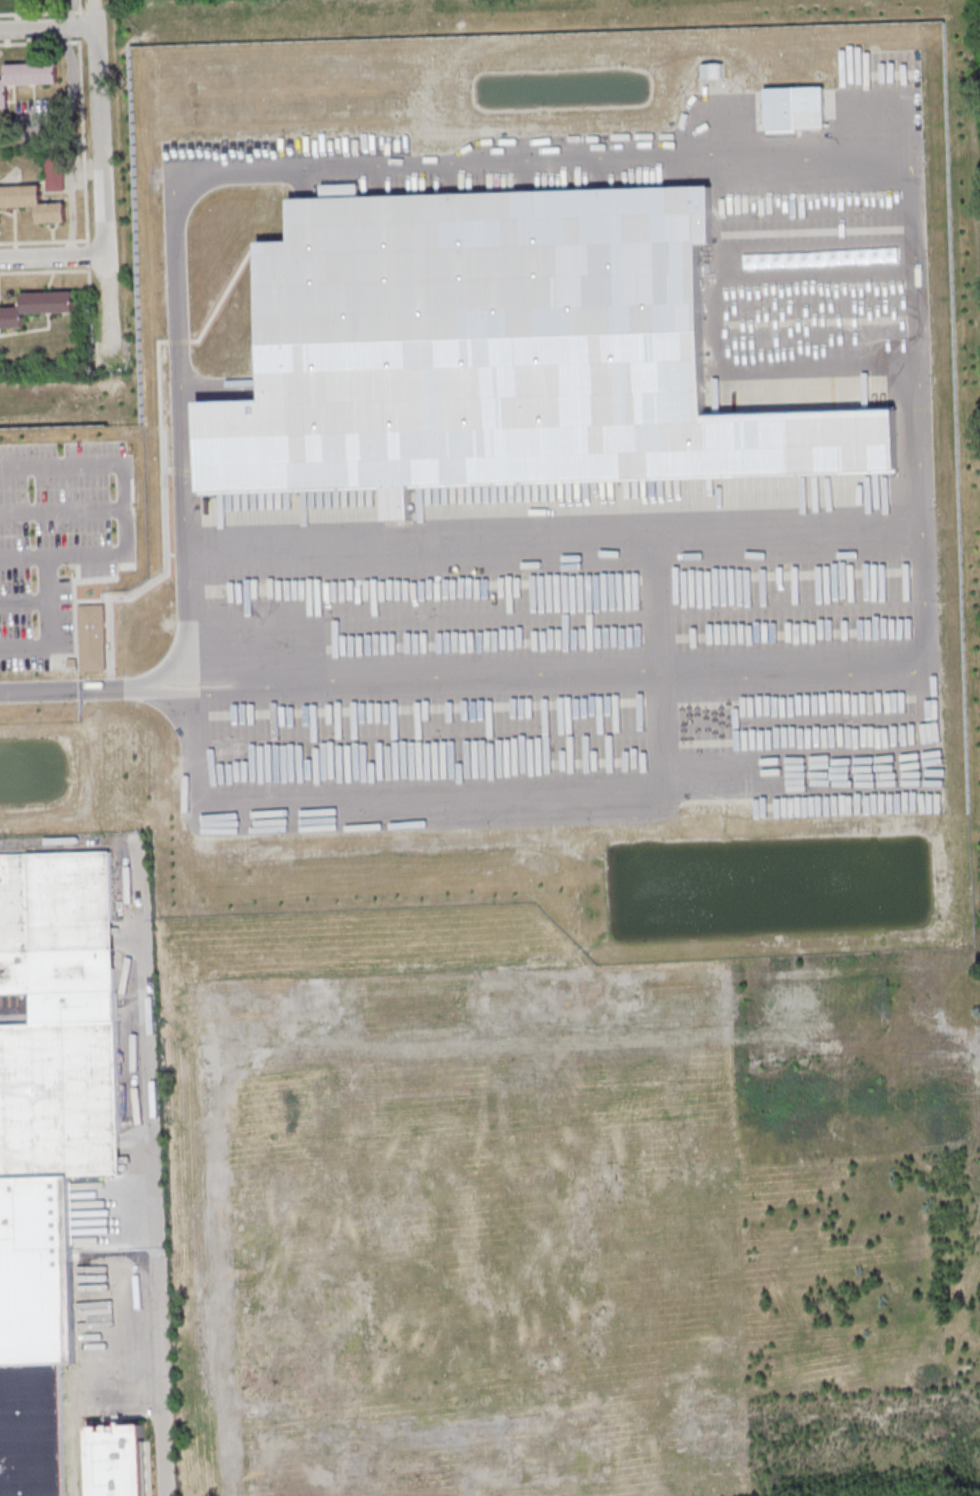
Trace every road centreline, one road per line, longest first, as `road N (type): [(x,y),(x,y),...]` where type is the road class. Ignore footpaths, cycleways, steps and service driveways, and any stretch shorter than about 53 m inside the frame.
road 1 (residential): [(111,364),(96,25)]

